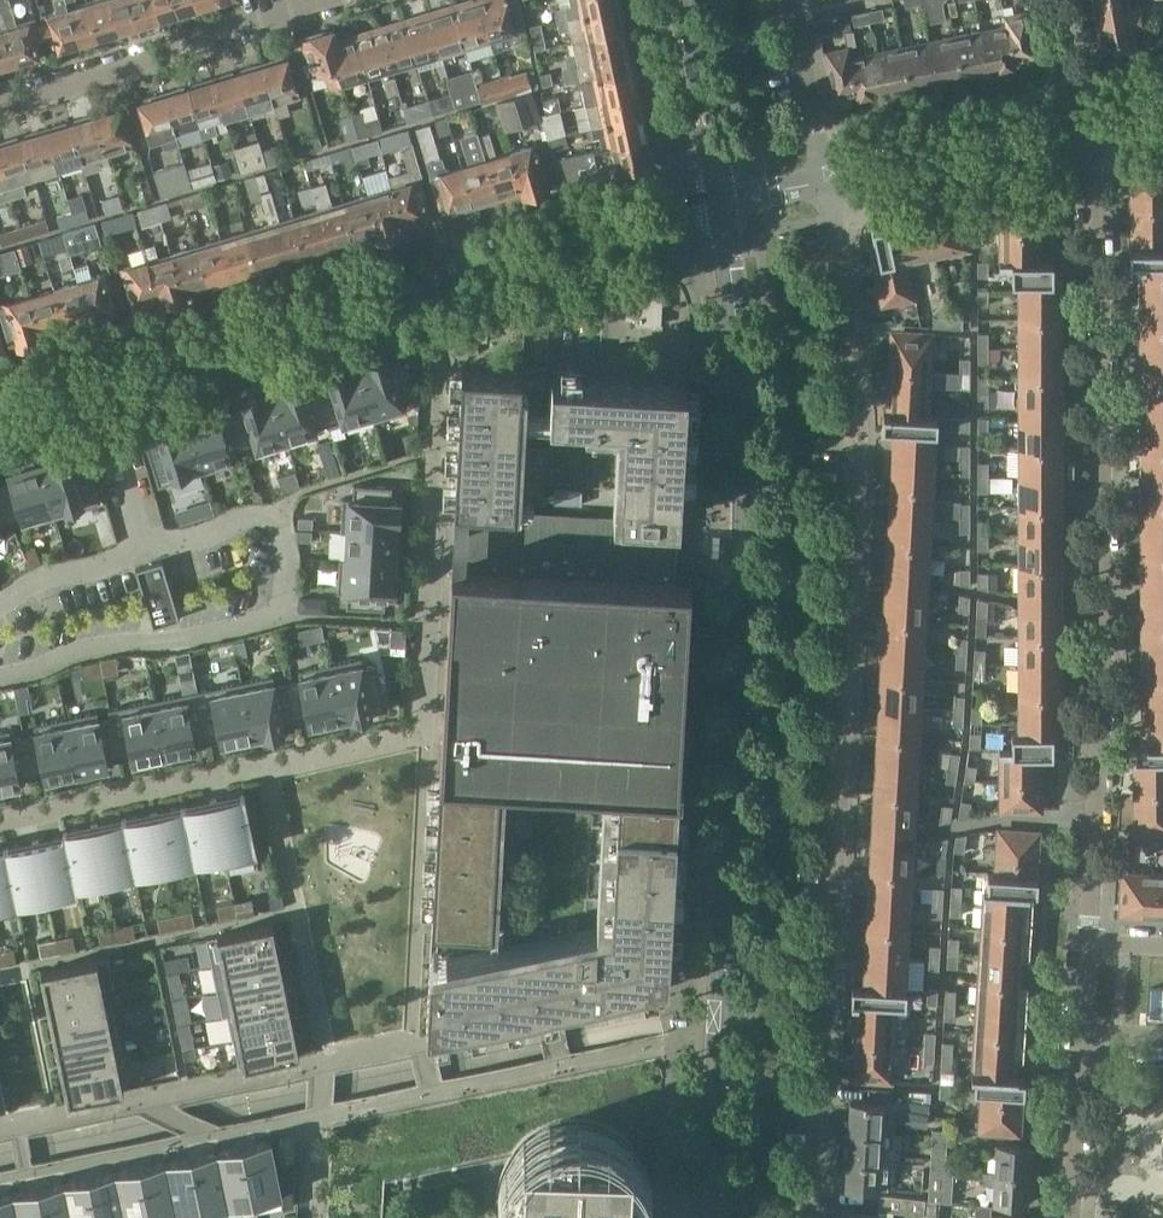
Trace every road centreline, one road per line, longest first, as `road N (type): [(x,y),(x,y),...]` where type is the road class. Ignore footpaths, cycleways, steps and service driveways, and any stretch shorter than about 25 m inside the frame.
road 1 (residential): [(816,1217),(857,422),(826,180)]
road 2 (secondary): [(724,200),(749,437),(712,1217)]
road 3 (residential): [(1088,954),(1101,403),(1093,201),(1079,122)]
road 4 (residential): [(0,411),(724,200)]
road 5 (residential): [(0,96),(333,0)]
road 6 (residential): [(826,180),(1079,122)]
road 7 (secondary): [(682,0),(724,200)]
road 8 (residential): [(826,180),(784,0)]
road 9 (residential): [(1075,1217),(1082,1044)]
road 10 (residential): [(1079,122),(1052,0)]

